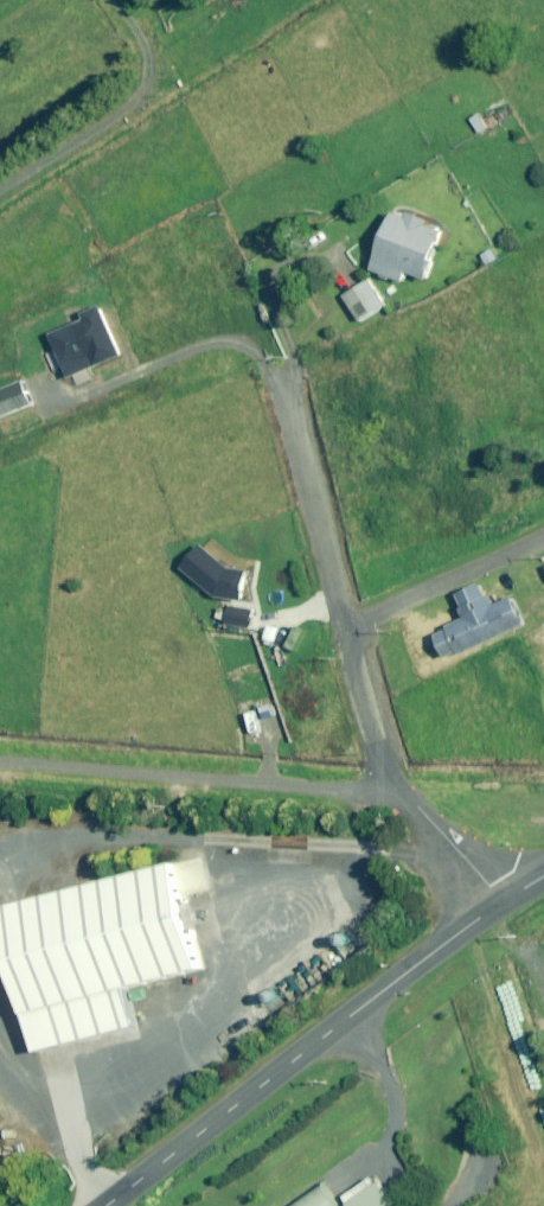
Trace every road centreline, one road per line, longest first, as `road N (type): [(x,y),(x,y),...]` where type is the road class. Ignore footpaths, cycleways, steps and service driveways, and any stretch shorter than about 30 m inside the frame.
road 1 (unclassified): [(112,1205),(503,903)]
road 2 (residential): [(402,792),(0,755)]
road 3 (residential): [(280,374),(350,627)]
road 4 (residential): [(543,537),(350,627)]
road 5 (residential): [(350,627),(402,792)]
road 6 (residential): [(402,792),(503,903)]

